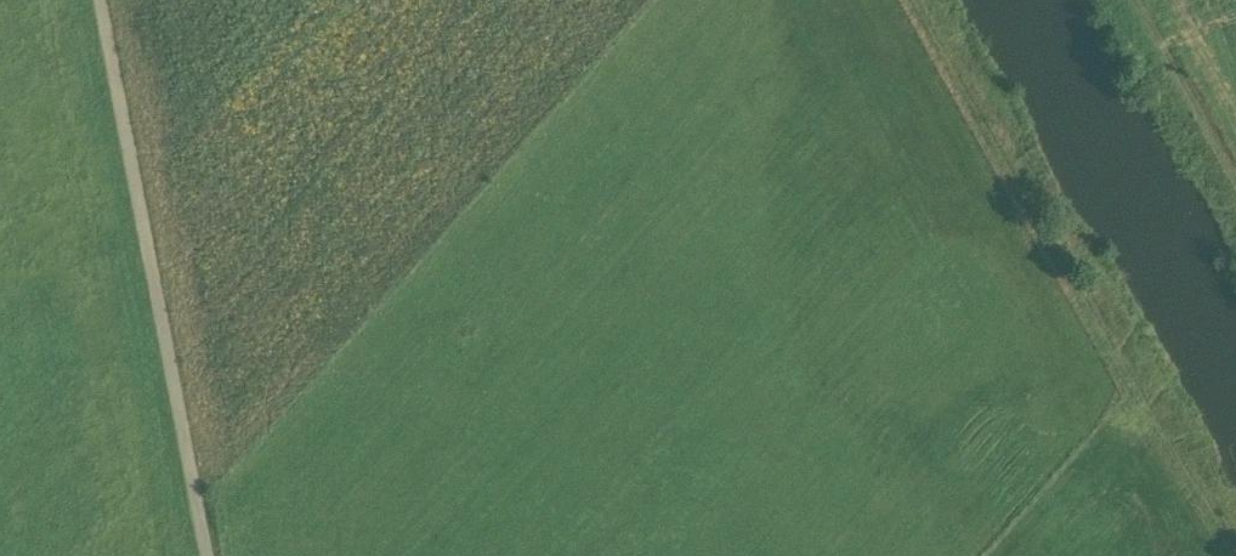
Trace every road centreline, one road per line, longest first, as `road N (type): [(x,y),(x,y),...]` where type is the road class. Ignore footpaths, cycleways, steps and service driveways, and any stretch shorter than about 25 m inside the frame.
road 1 (track): [(915,0),(1235,551)]
road 2 (track): [(113,0),(219,555)]
road 3 (track): [(1235,178),(1134,0)]

